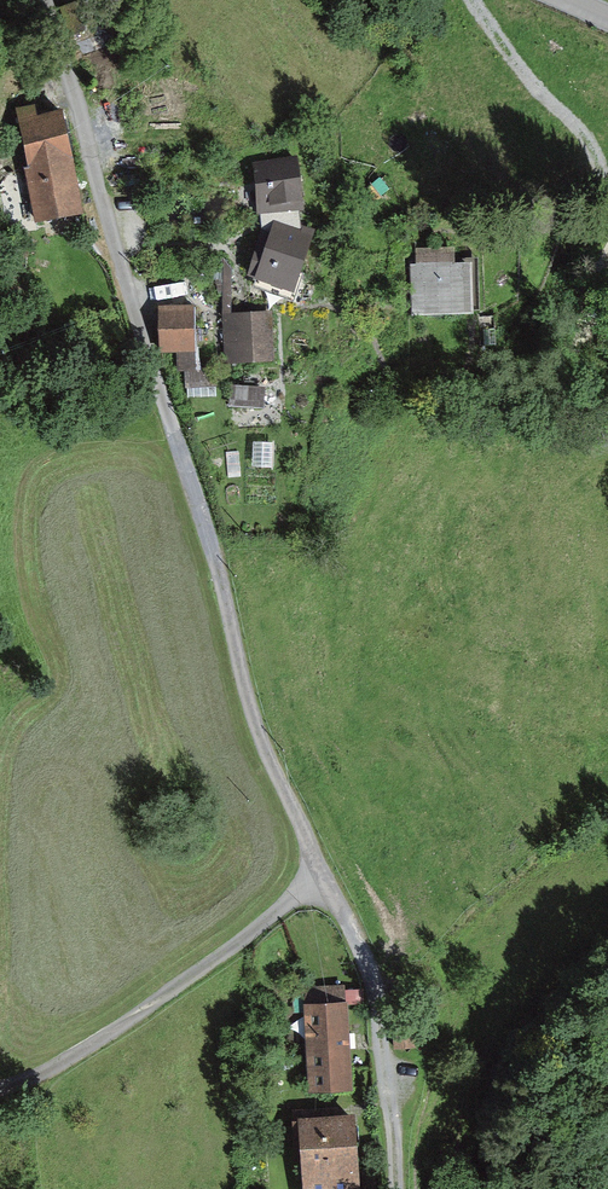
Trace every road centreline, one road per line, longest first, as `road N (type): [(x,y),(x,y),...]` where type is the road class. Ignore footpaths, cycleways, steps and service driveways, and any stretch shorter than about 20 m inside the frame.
road 1 (track): [(173,428),(258,730),(334,887),(367,984),(398,1188)]
road 2 (unclassified): [(52,0),(173,428)]
road 3 (track): [(0,1087),(237,934),(318,858)]

